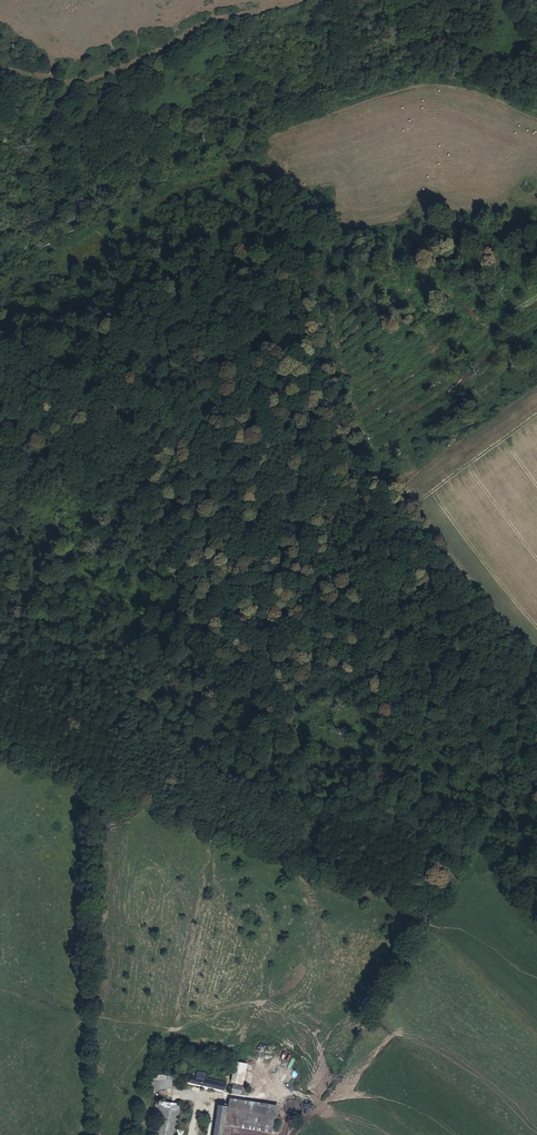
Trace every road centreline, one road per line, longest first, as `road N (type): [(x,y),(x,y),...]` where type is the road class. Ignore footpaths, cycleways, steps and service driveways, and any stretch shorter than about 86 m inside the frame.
road 1 (track): [(536,880),(476,804),(274,722),(226,641),(163,624),(91,581),(0,510)]
road 2 (track): [(0,281),(87,242),(212,129),(309,93),(454,74),(536,101)]

